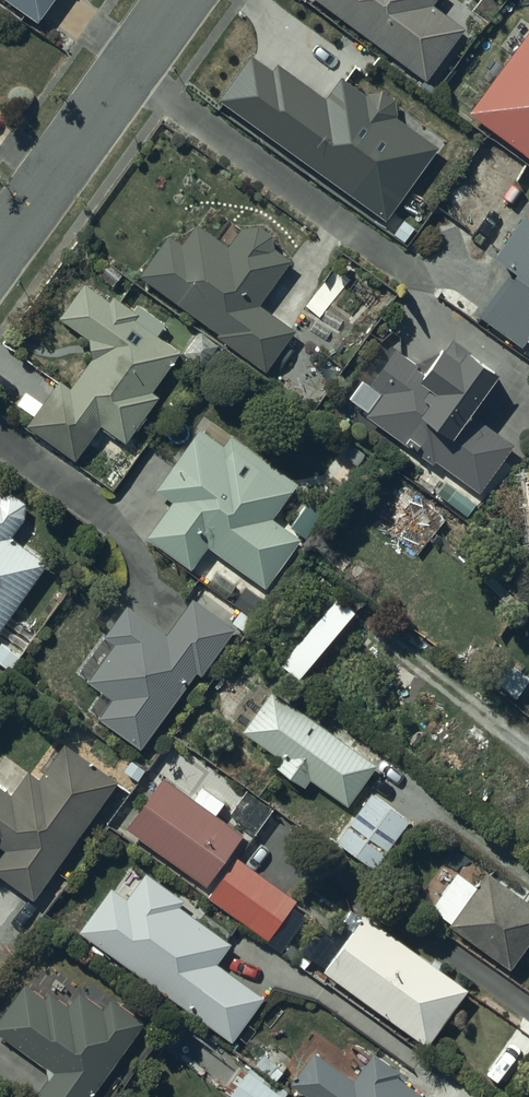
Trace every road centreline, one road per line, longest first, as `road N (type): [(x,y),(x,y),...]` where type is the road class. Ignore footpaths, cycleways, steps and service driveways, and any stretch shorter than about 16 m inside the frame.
road 1 (residential): [(176,0),(0,246)]

